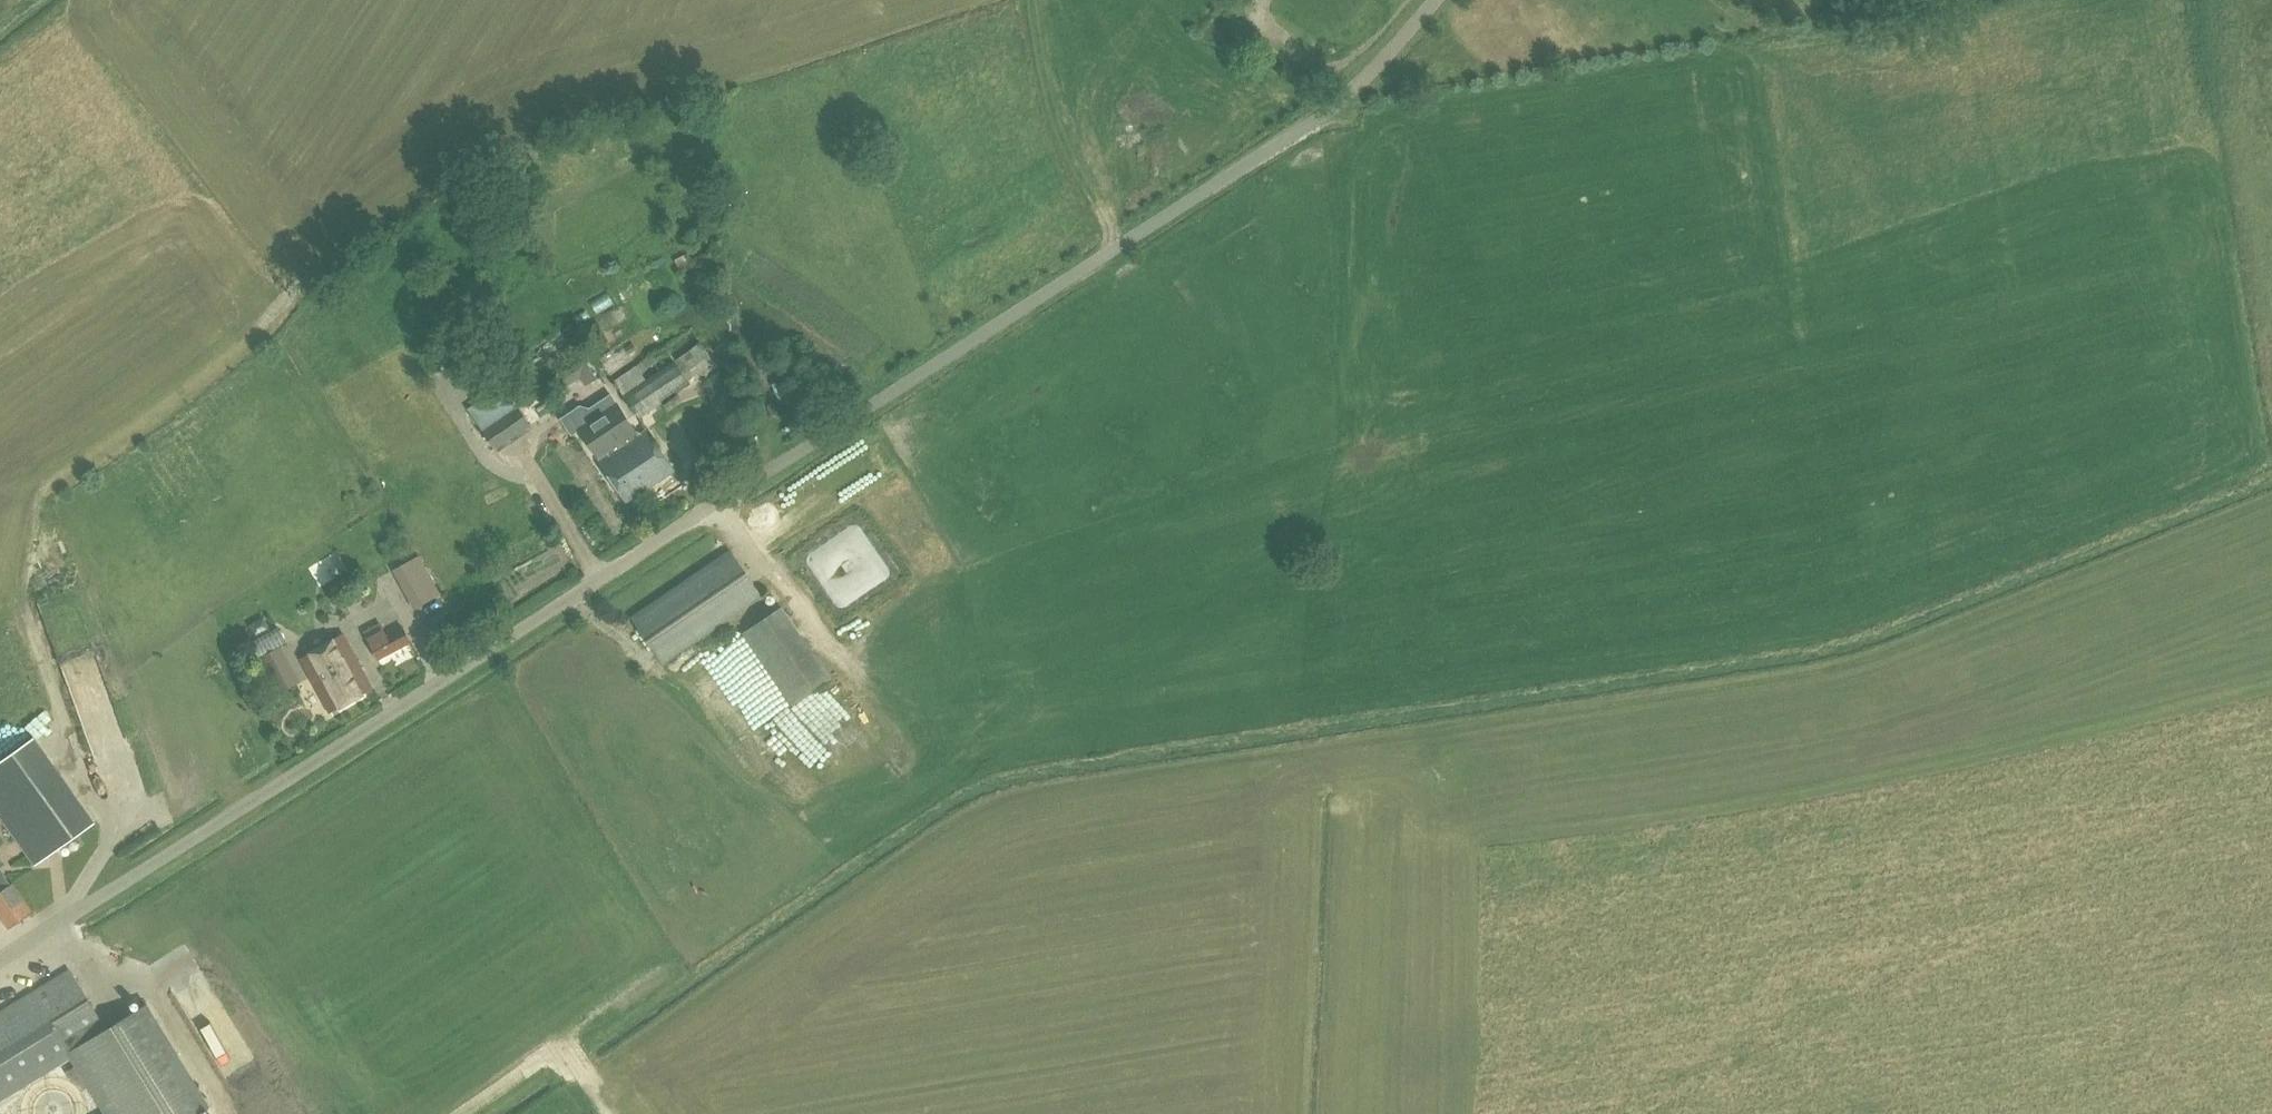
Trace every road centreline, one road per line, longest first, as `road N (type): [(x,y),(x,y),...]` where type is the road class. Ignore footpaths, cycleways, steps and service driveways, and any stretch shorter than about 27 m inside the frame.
road 1 (unclassified): [(0,948),(1281,157),(1383,62),(1436,0)]

